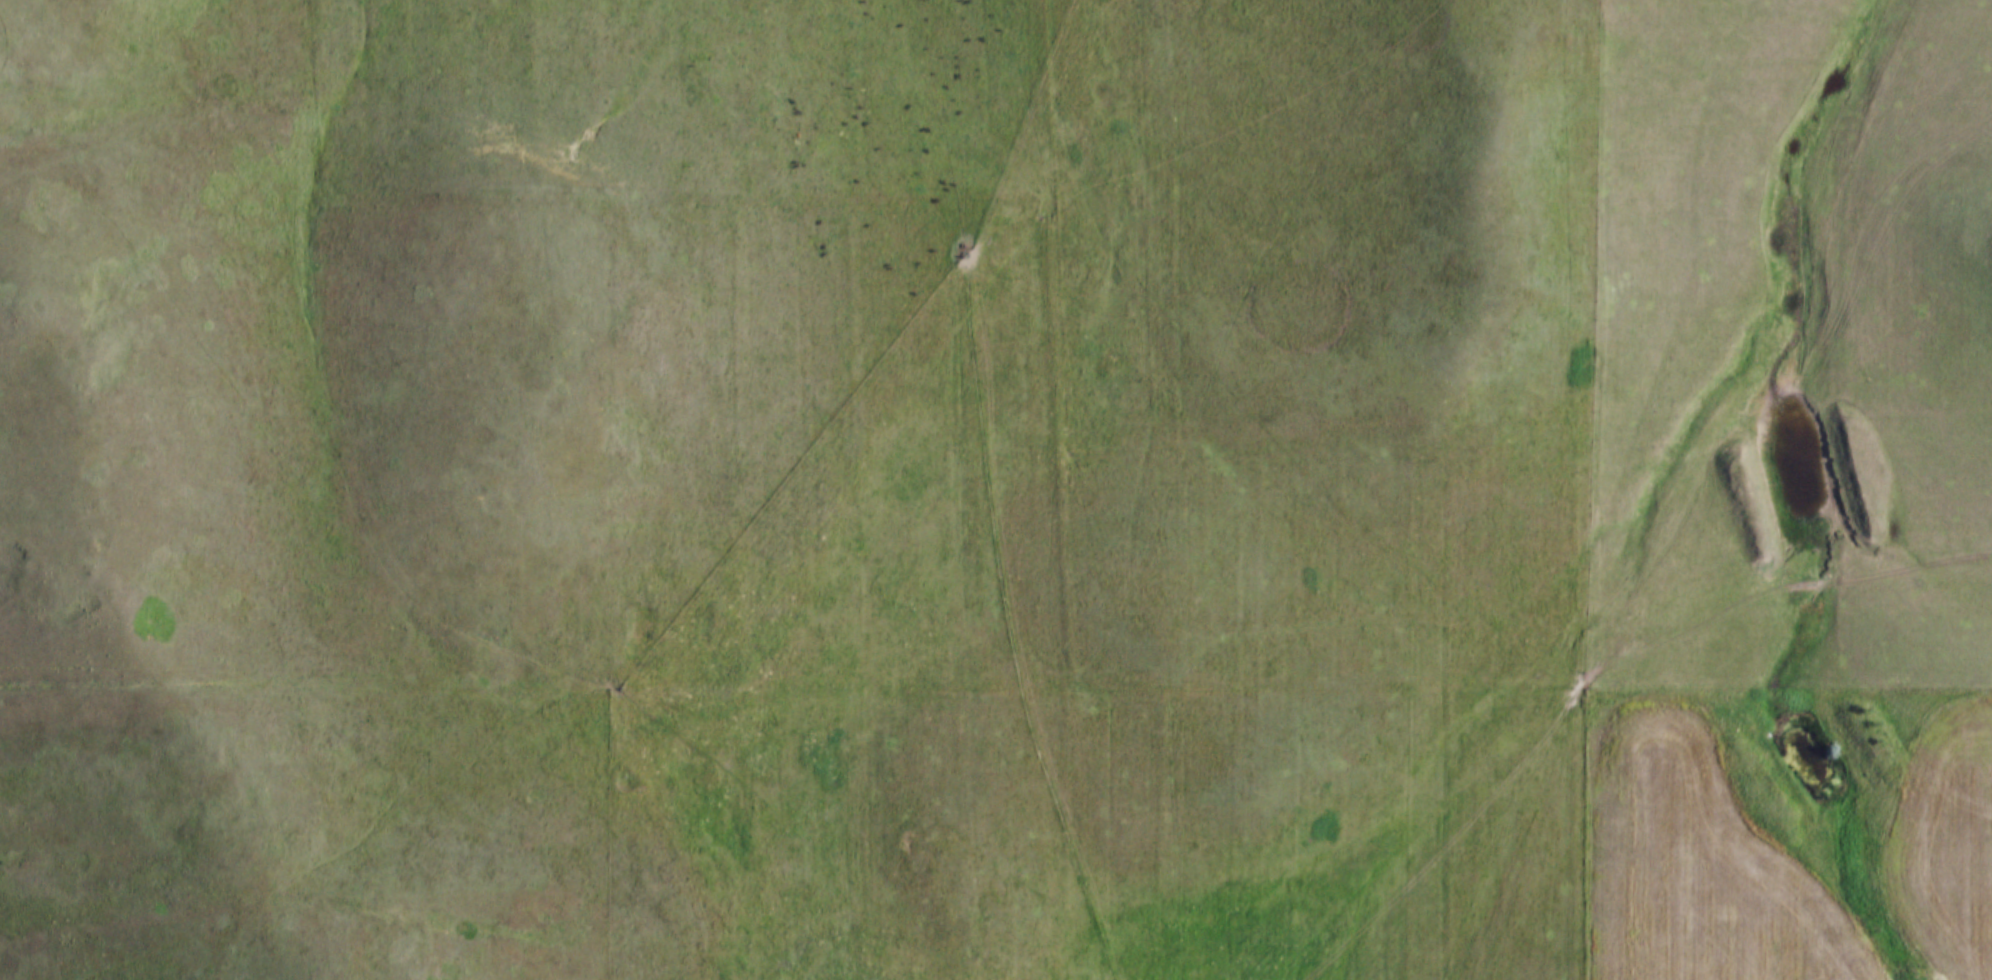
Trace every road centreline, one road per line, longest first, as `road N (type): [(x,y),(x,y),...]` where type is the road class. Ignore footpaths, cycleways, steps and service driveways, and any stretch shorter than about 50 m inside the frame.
road 1 (track): [(1793,393),(1833,352),(1911,198),(1991,131)]

